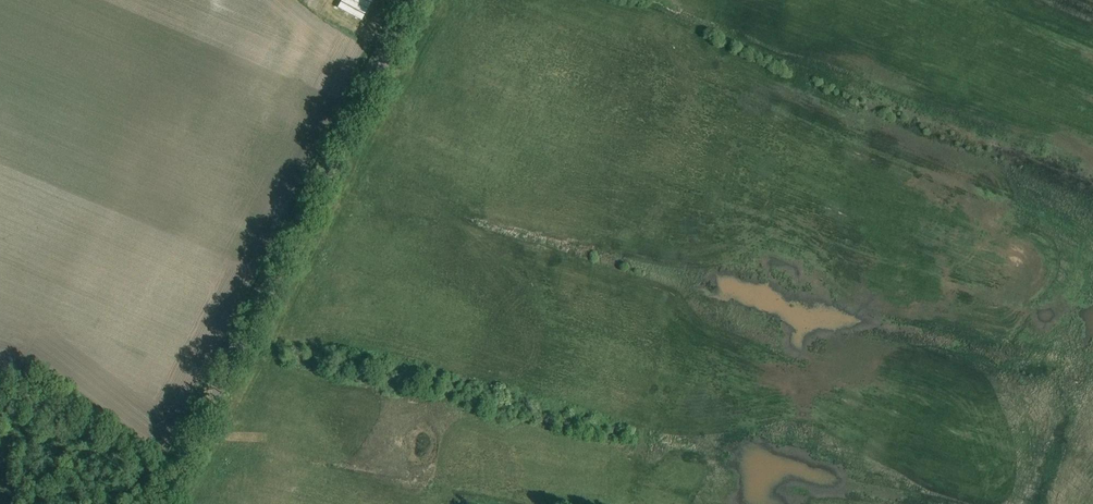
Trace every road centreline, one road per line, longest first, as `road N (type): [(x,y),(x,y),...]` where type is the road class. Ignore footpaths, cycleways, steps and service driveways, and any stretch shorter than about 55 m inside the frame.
road 1 (tertiary): [(416,0),(163,503)]

